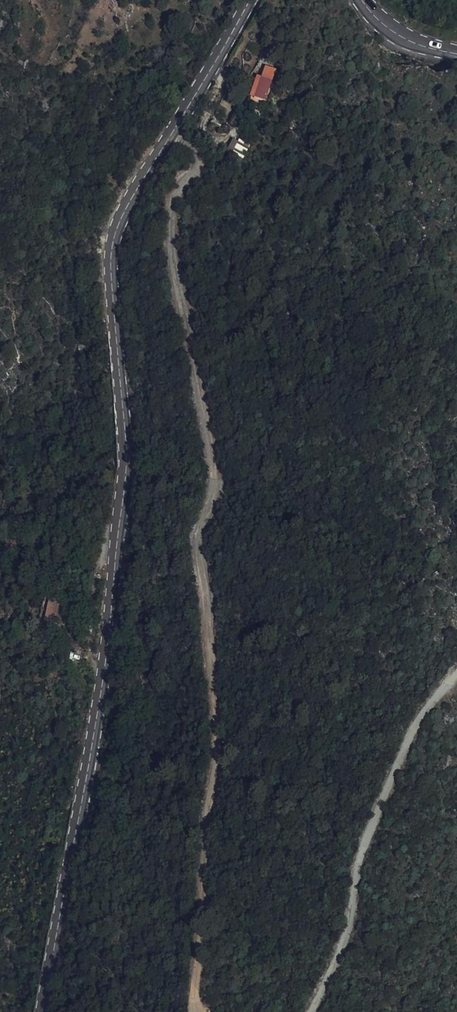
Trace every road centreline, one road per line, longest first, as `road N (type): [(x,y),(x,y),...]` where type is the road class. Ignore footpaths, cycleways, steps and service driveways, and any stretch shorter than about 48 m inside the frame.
road 1 (unclassified): [(198,1011),(194,987),(217,752),(199,537),(213,497),(213,466),(174,263),(178,192),(197,160),(171,134)]
road 2 (tertiary): [(171,134),(124,212),(113,254),(126,468),(101,701),(42,1011)]
road 3 (unclassified): [(456,674),(411,734),(359,859),(348,932),(312,1011)]
road 4 (tertiary): [(252,0),(171,134)]

